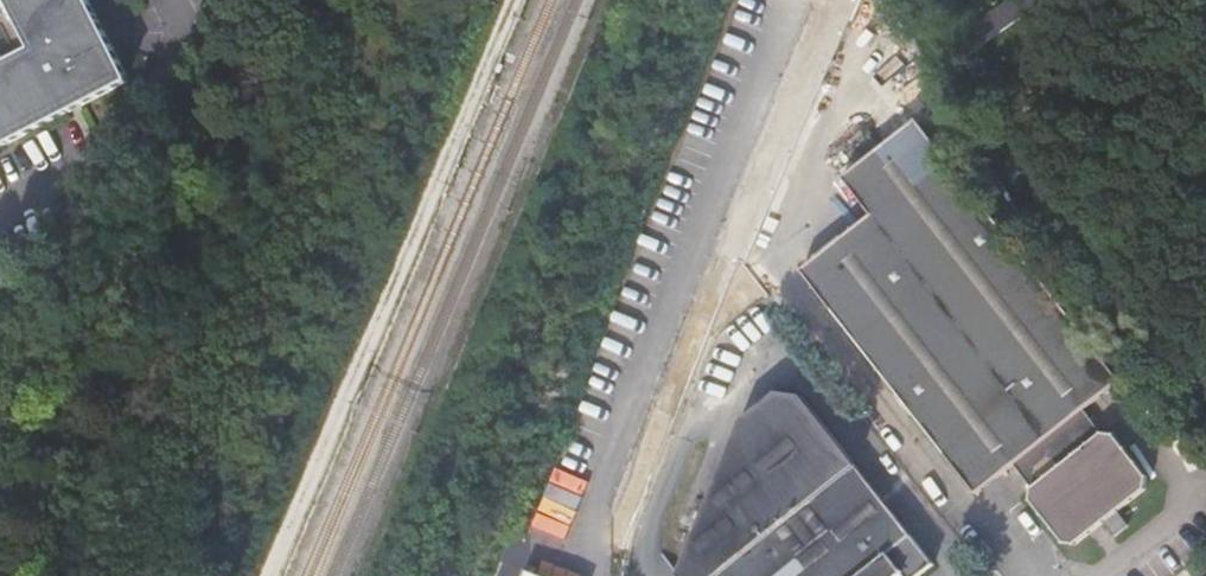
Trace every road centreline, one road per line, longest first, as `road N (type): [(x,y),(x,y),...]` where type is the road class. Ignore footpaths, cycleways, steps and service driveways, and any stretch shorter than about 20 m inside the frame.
road 1 (unclassified): [(782,292),(1010,575)]

